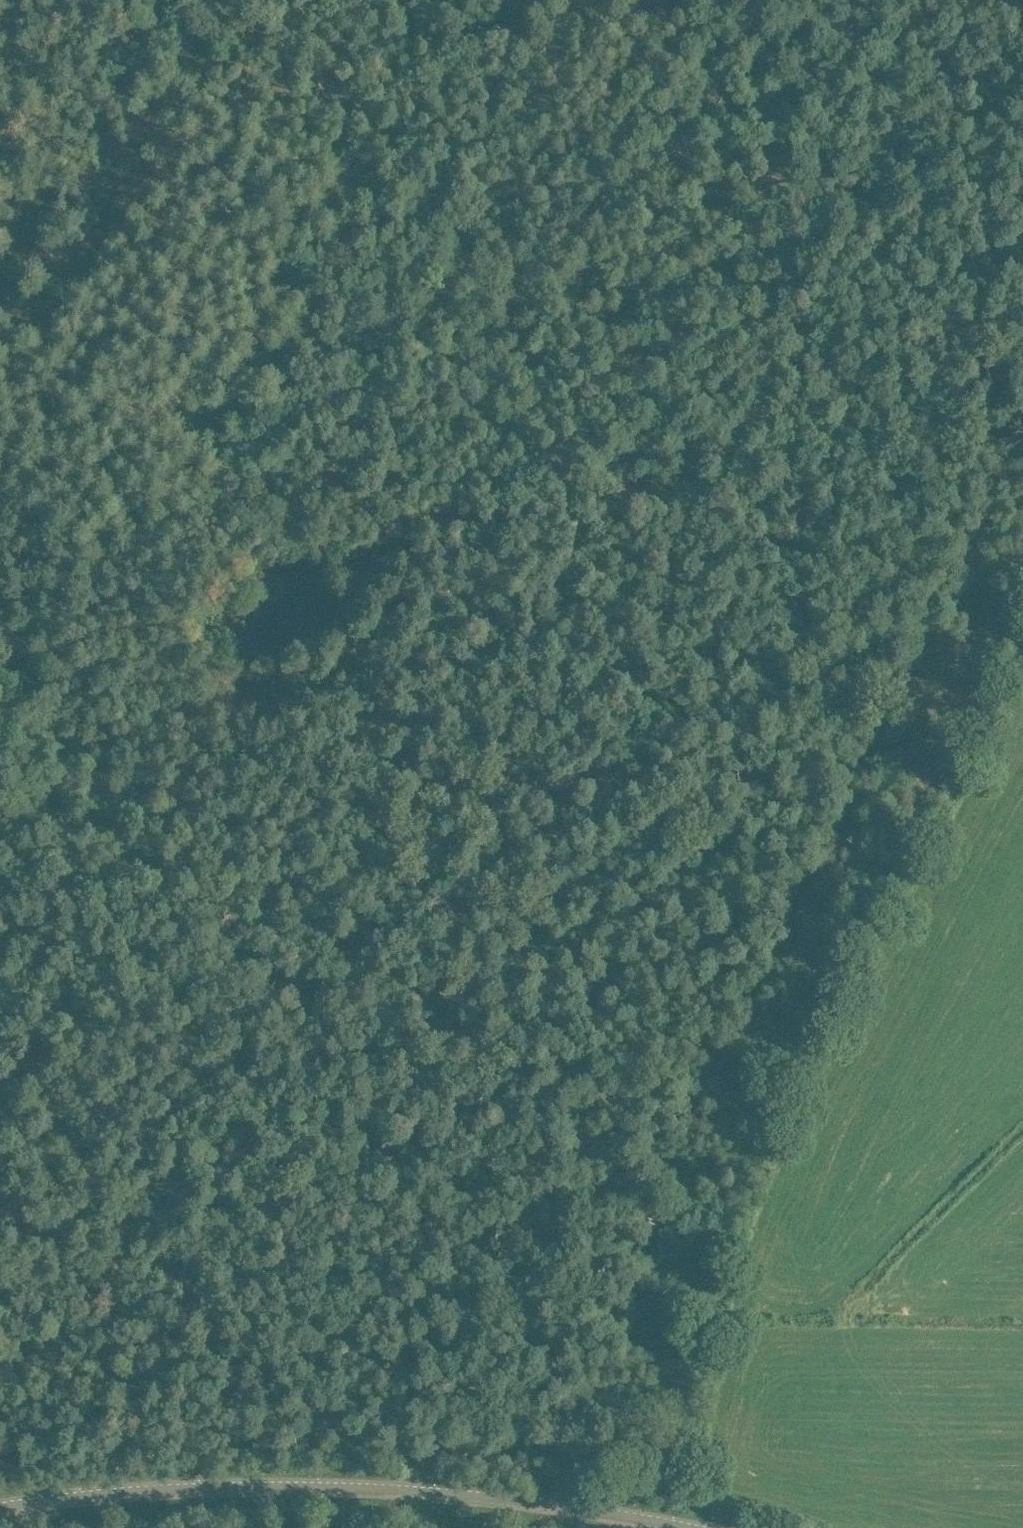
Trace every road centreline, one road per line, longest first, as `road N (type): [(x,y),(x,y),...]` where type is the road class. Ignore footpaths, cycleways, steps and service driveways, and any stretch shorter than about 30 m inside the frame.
road 1 (unclassified): [(677,1527),(524,1502),(324,1488),(95,1495),(0,1509)]
road 2 (track): [(0,267),(154,0)]

